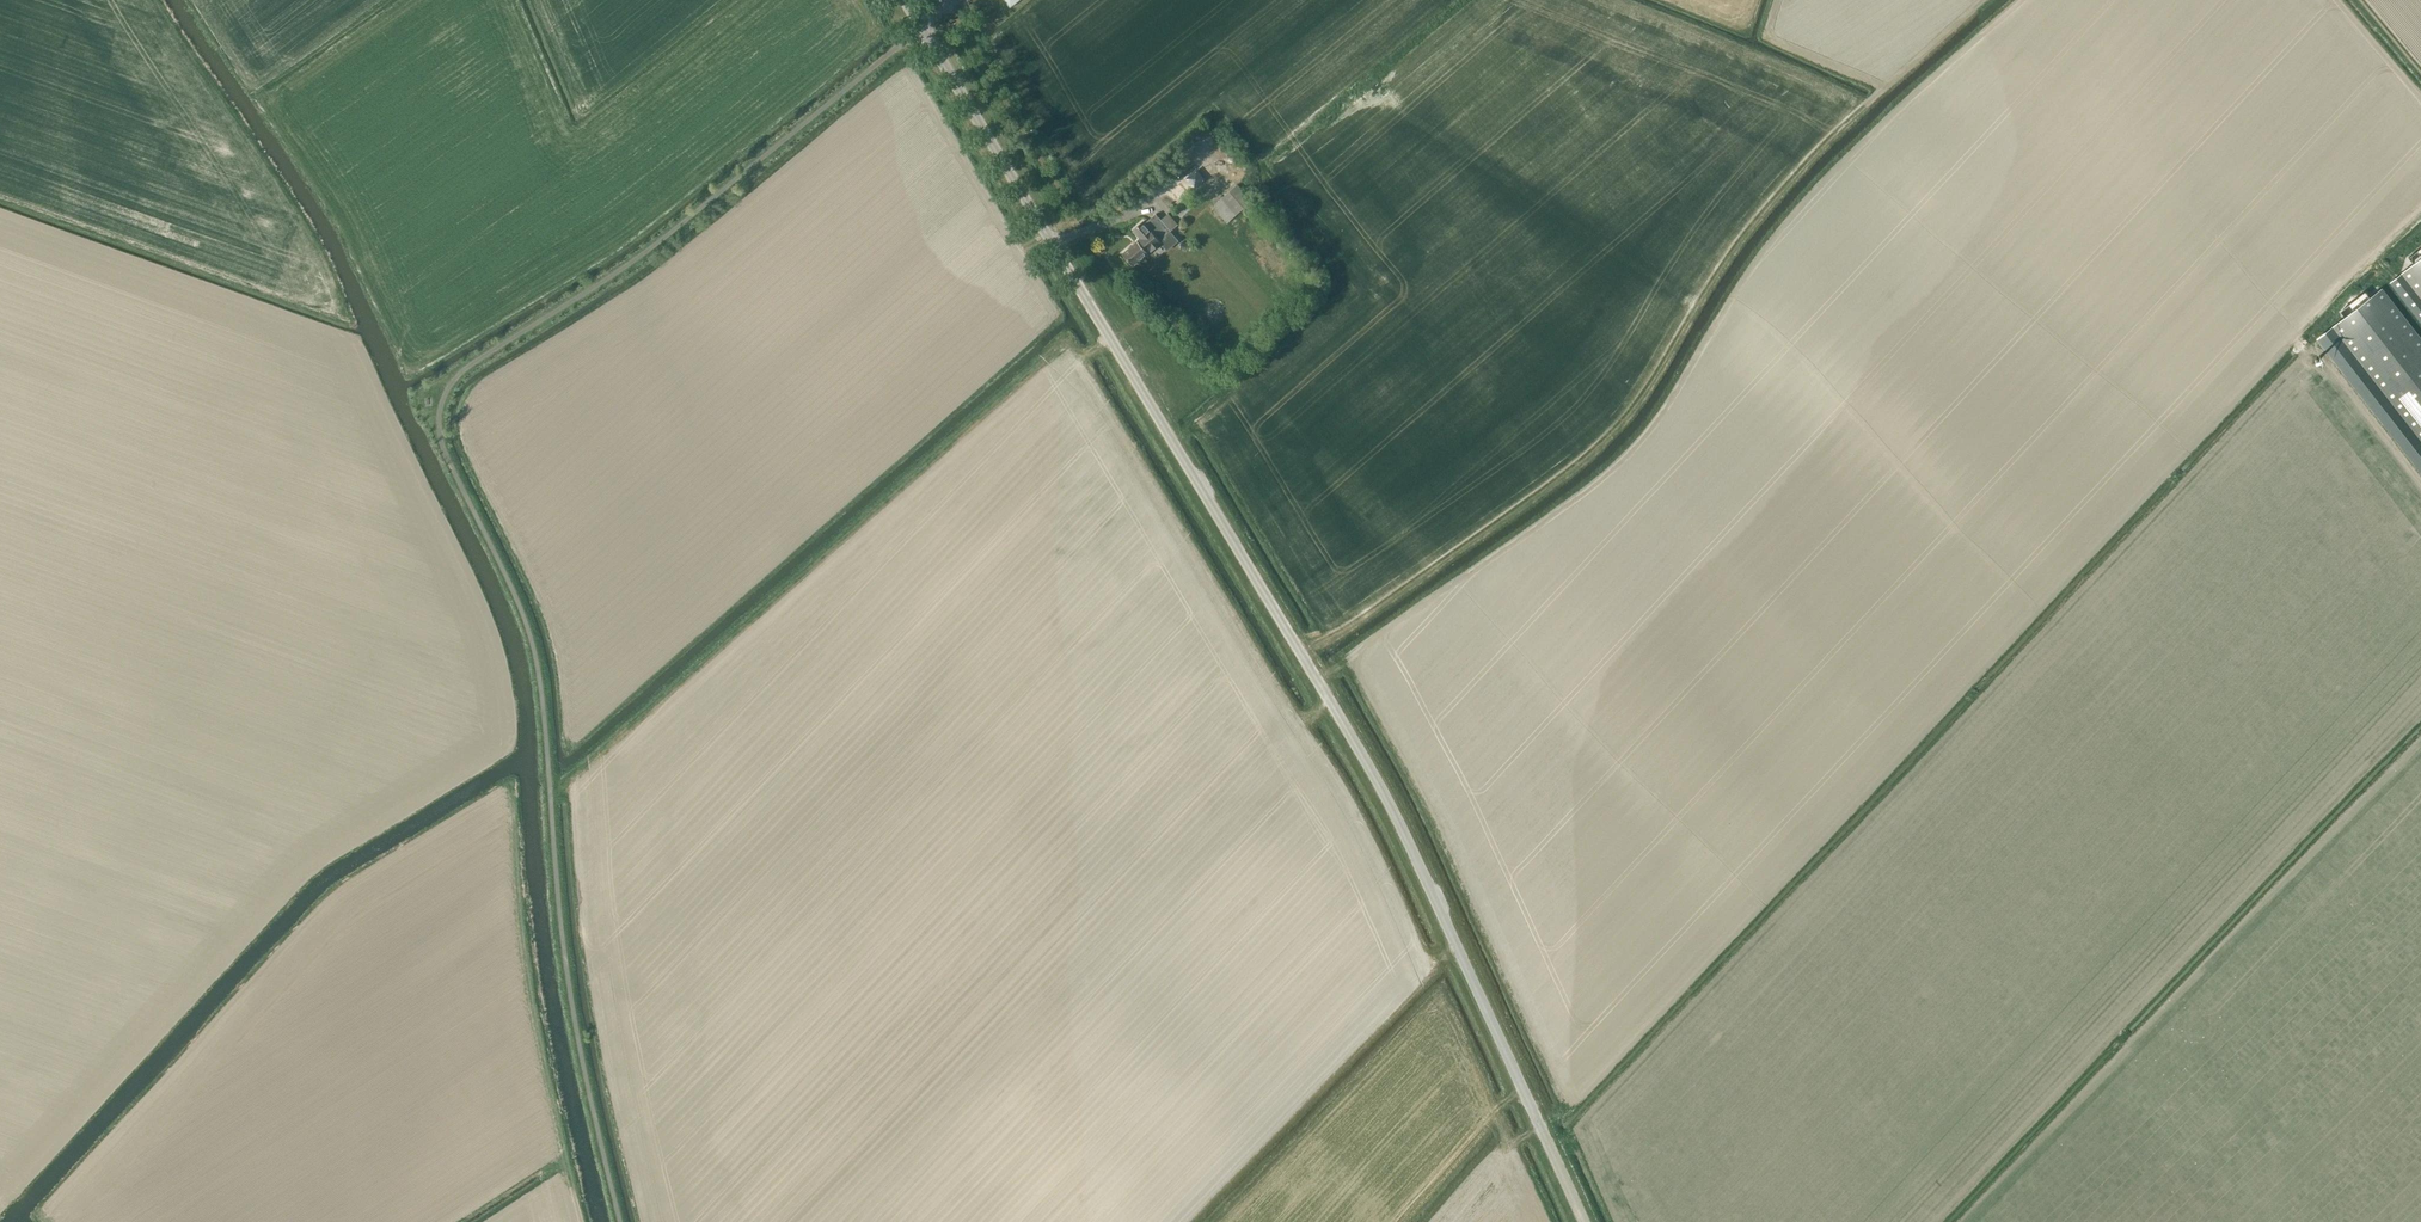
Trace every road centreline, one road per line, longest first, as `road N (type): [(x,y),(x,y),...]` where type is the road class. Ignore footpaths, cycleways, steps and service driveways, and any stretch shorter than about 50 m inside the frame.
road 1 (tertiary): [(1584,1221),(1373,774),(916,18)]

